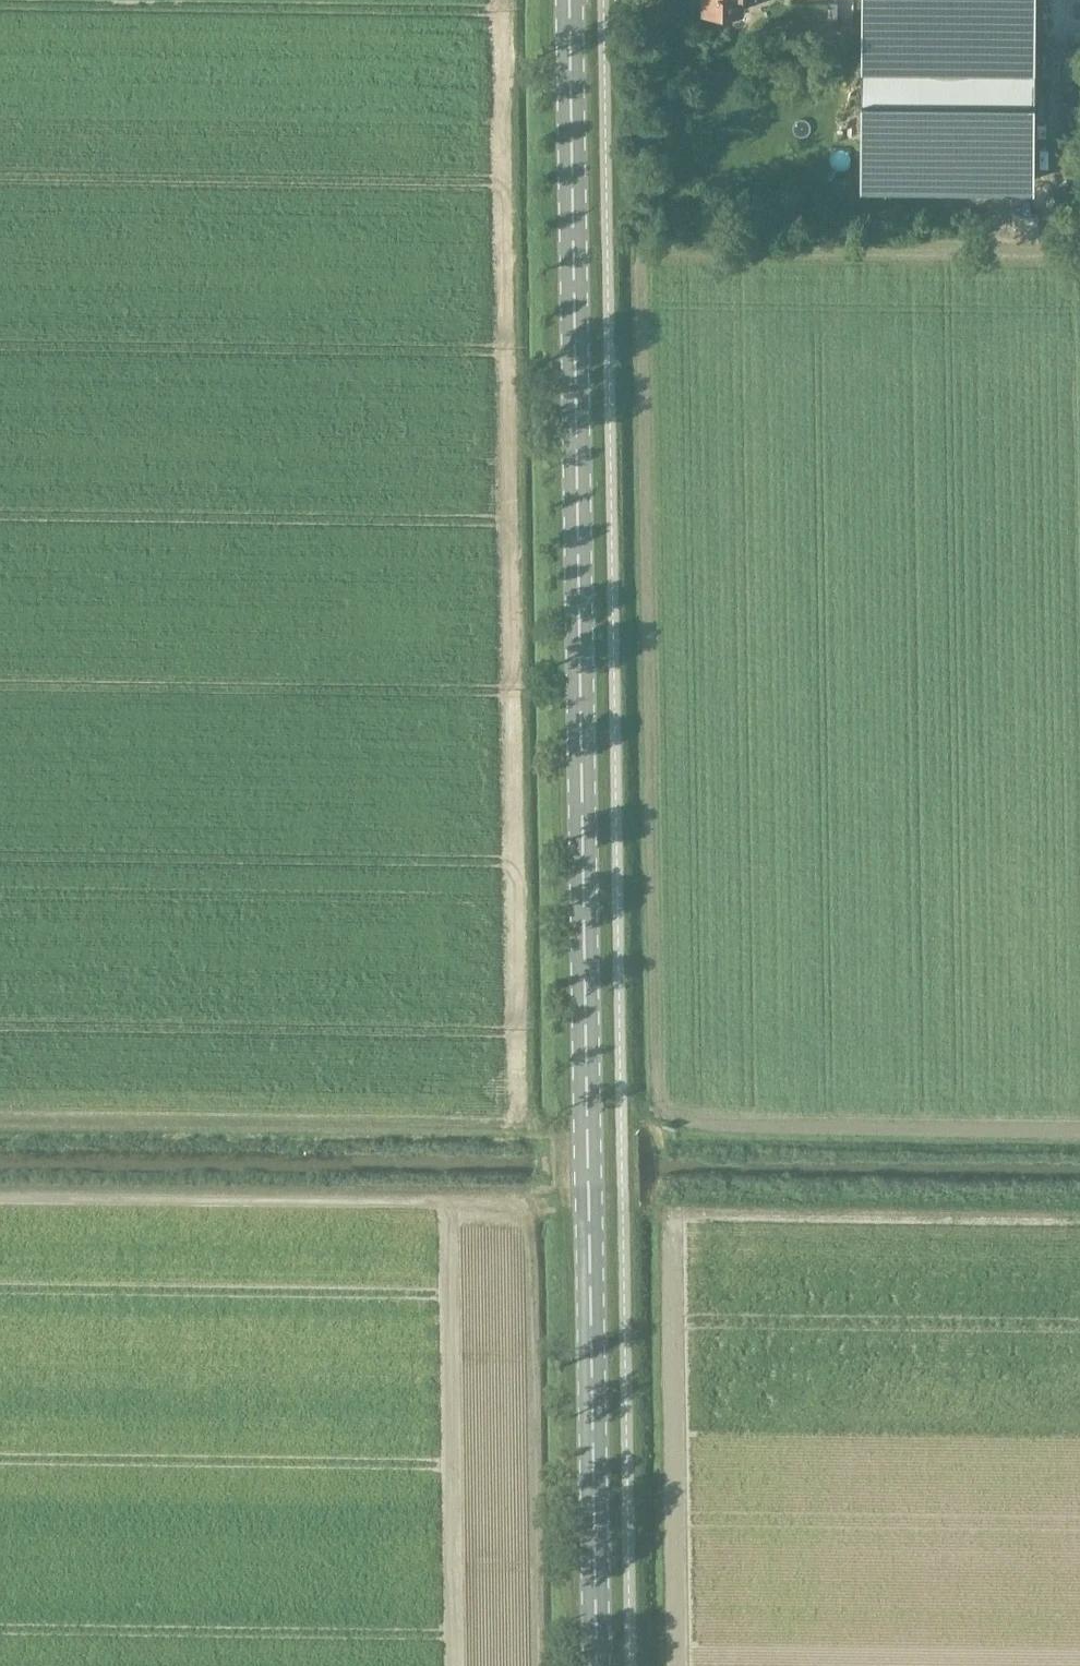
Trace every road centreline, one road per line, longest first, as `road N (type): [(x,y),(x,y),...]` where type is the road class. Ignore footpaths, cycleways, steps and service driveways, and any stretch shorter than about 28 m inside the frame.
road 1 (secondary): [(596,1665),(569,0)]

